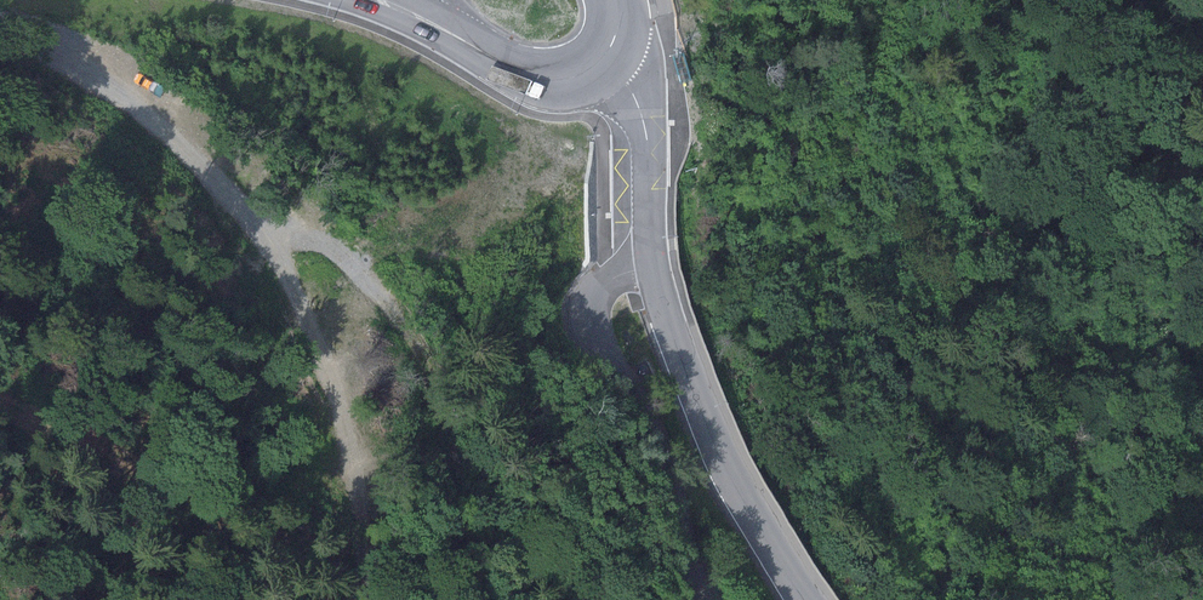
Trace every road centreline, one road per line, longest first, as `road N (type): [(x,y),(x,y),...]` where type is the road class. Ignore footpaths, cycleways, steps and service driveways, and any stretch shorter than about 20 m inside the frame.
road 1 (track): [(362,599),(368,509),(358,441),(311,312),(275,251),(131,94),(74,57),(0,27)]
road 2 (residential): [(654,266),(600,289),(592,322),(651,426),(703,599)]
road 3 (tertiary): [(654,266),(678,350),(727,469),(805,599)]
road 4 (primary): [(374,0),(541,76),(579,71),(608,52)]
road 5 (tertiary): [(608,52),(641,111),(654,266)]

